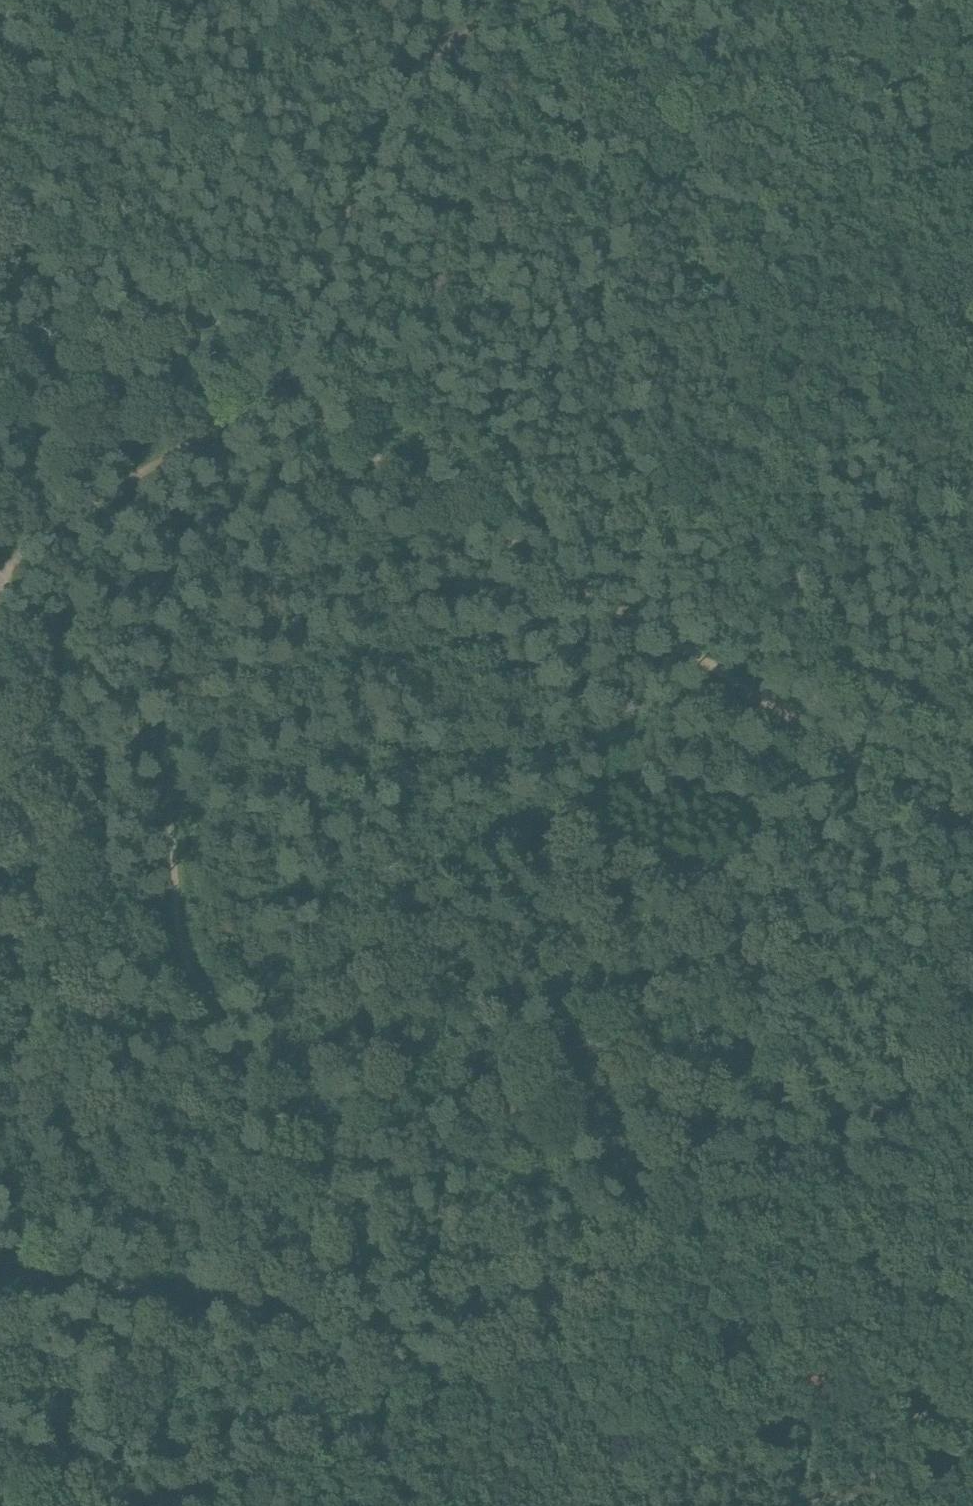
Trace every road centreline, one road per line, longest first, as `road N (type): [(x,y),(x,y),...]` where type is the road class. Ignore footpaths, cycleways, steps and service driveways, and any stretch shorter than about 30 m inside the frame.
road 1 (track): [(0,224),(972,836)]
road 2 (track): [(0,575),(134,725),(157,764),(185,958),(339,1214),(389,1329)]
road 3 (track): [(0,565),(264,387),(316,313),(347,210),(407,86),(468,30),(516,0)]
road 4 (track): [(972,1071),(791,1149),(730,1186),(562,1324)]
road 5 (track): [(562,1324),(425,1404),(277,1470),(154,1505)]
road 6 (track): [(855,0),(860,43),(880,84),(910,115),(934,158),(949,229),(952,324),(972,369)]
road 7 (track): [(0,1262),(58,1284),(222,1298),(389,1329)]
road 8 (track): [(389,1329),(501,1332),(562,1324)]

